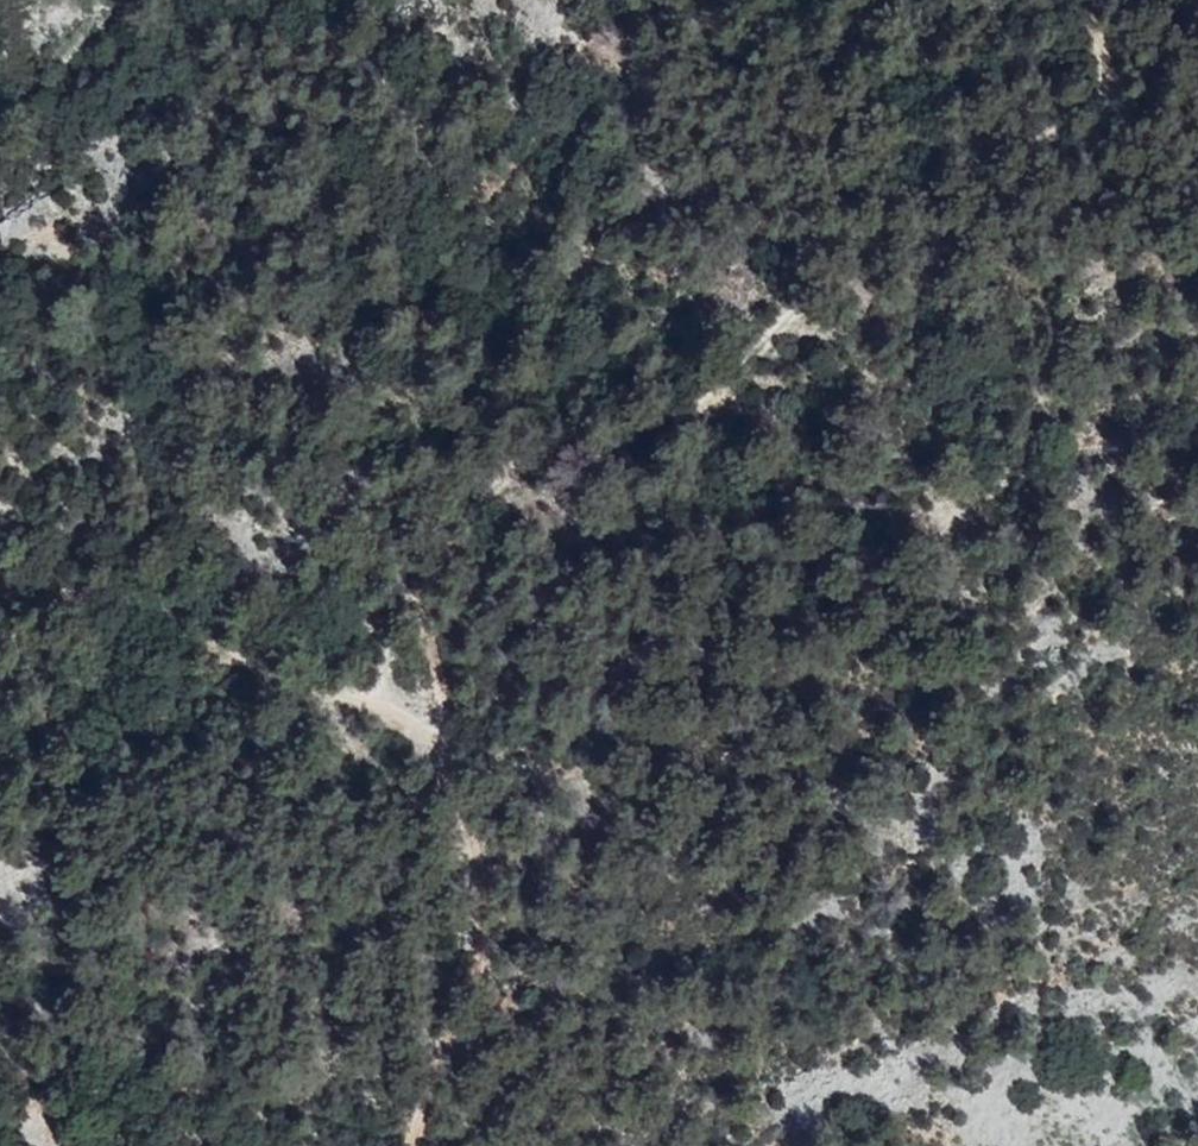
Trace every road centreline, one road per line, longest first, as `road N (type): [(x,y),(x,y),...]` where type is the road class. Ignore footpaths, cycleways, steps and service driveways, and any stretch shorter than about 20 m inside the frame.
road 1 (track): [(416,1145),(469,777),(386,700),(203,647),(84,589),(0,571)]

